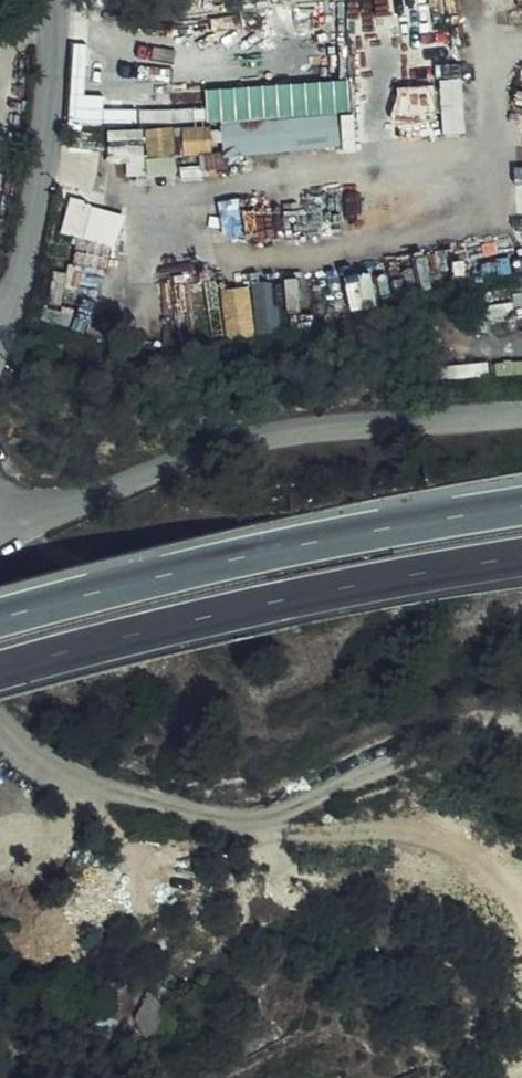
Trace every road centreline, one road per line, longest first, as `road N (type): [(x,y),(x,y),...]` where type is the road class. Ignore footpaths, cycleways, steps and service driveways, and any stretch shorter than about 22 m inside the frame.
road 1 (residential): [(521,419),(284,437),(182,462),(60,517),(0,521)]
road 2 (motorway): [(0,672),(209,618),(521,557)]
road 3 (motorway): [(521,506),(311,542),(0,618)]
road 4 (residential): [(0,331),(42,166),(51,0)]

